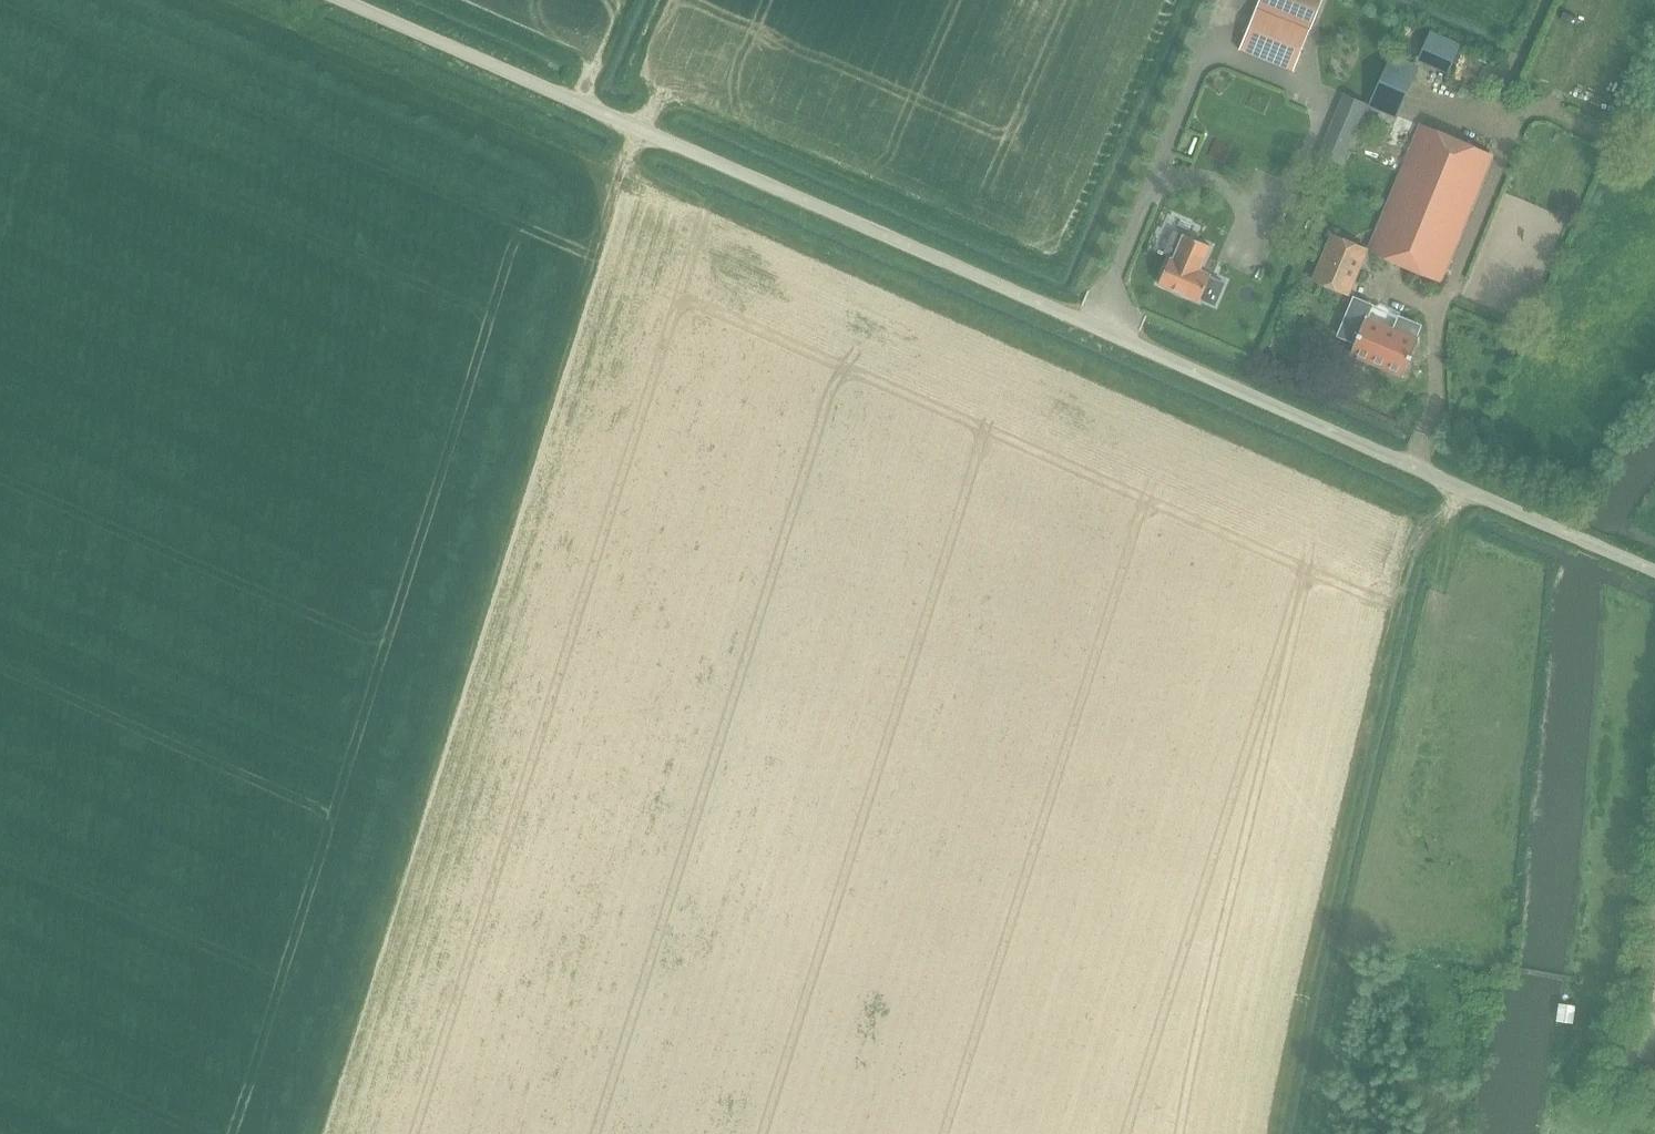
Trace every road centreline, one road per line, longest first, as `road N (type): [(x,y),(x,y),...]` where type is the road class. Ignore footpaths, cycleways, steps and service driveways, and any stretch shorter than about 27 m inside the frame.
road 1 (unclassified): [(1654,571),(341,0)]

